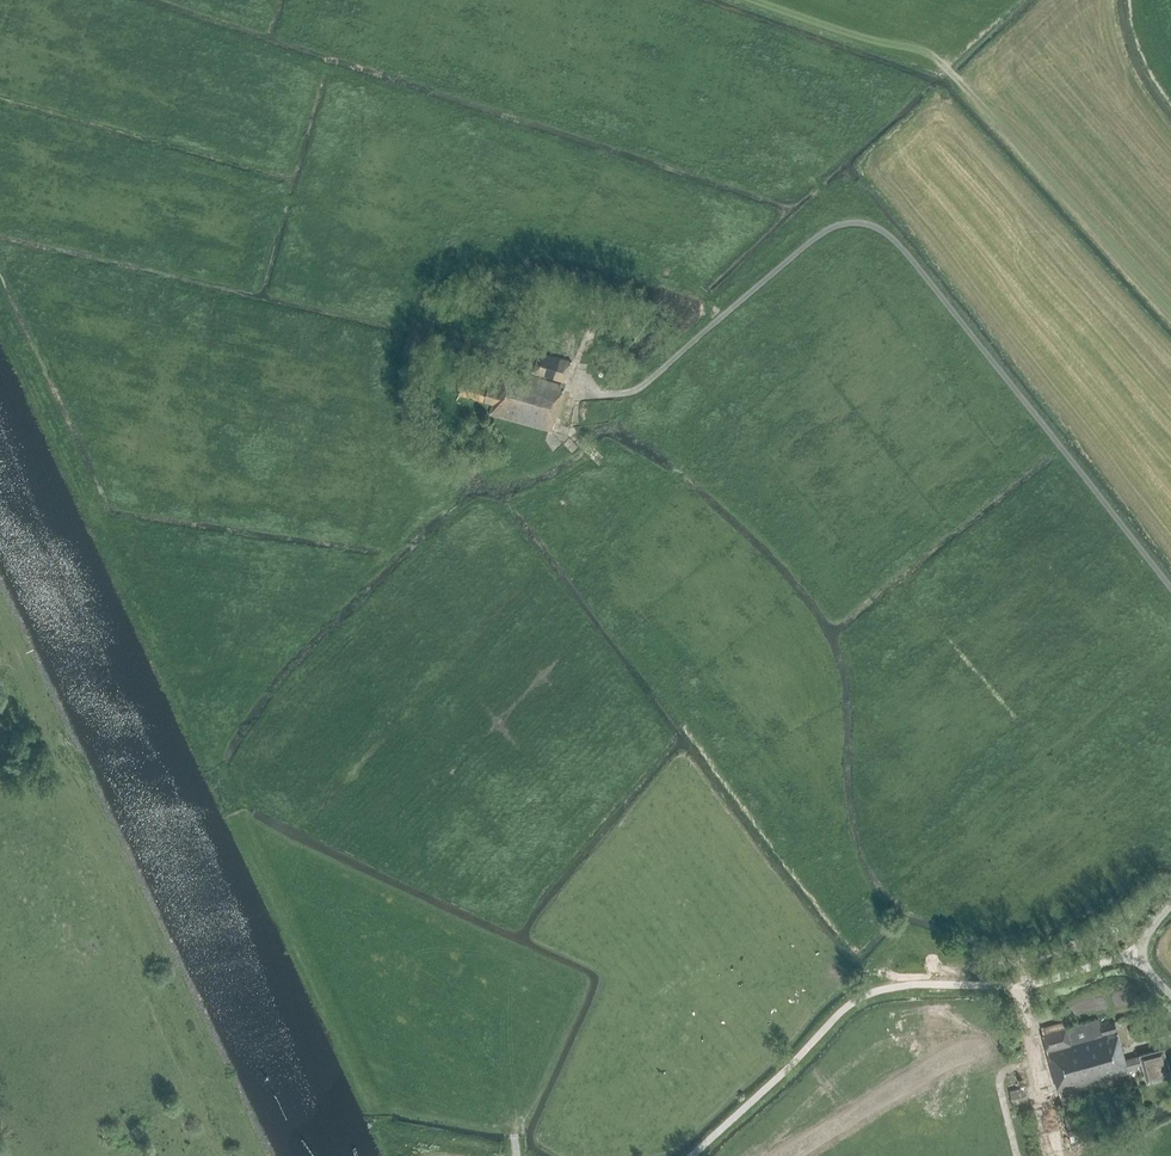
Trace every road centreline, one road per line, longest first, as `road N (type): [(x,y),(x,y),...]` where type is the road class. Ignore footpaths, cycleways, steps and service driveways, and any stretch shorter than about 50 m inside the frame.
road 1 (unclassified): [(690,1155),(865,995),(917,984),(1036,983),(1143,952)]

